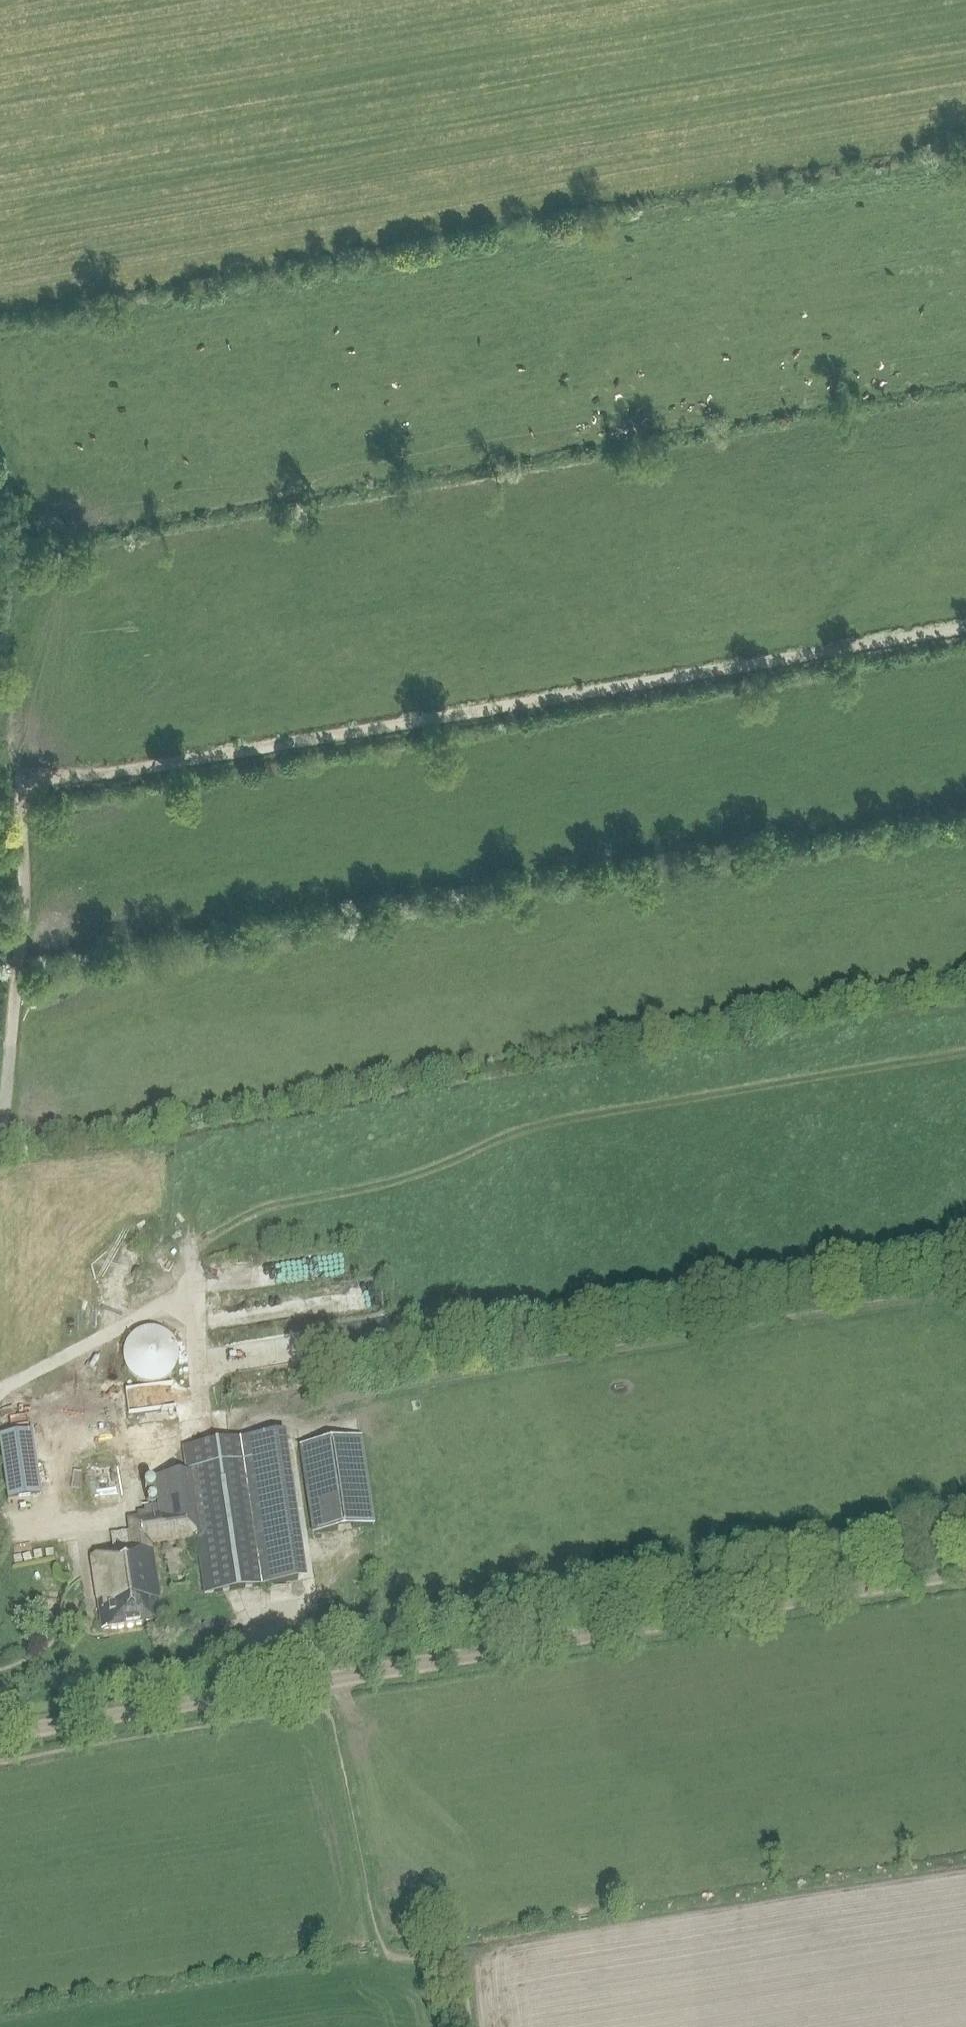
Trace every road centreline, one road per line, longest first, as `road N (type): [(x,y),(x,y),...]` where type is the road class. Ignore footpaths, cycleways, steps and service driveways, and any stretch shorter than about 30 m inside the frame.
road 1 (unclassified): [(965,1573),(0,1741)]

